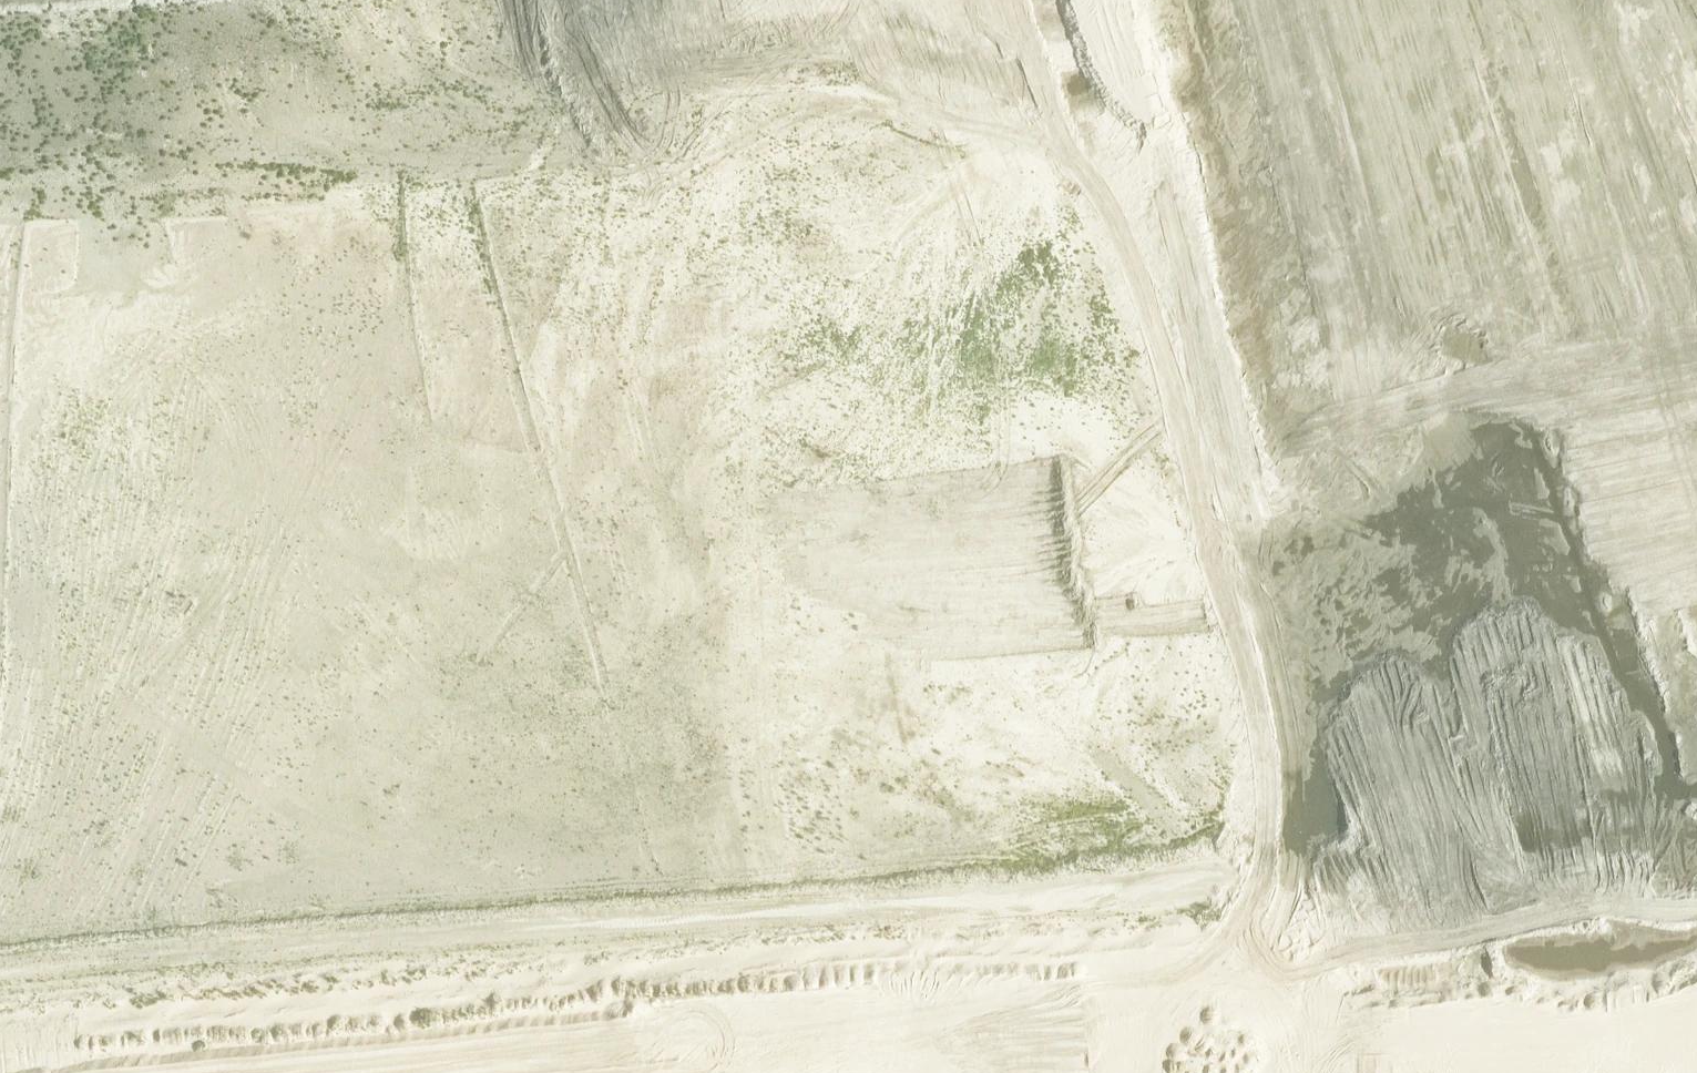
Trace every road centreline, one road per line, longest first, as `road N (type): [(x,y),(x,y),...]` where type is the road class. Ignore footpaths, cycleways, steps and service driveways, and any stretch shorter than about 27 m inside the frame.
road 1 (tertiary): [(1185,1072),(1173,877)]

